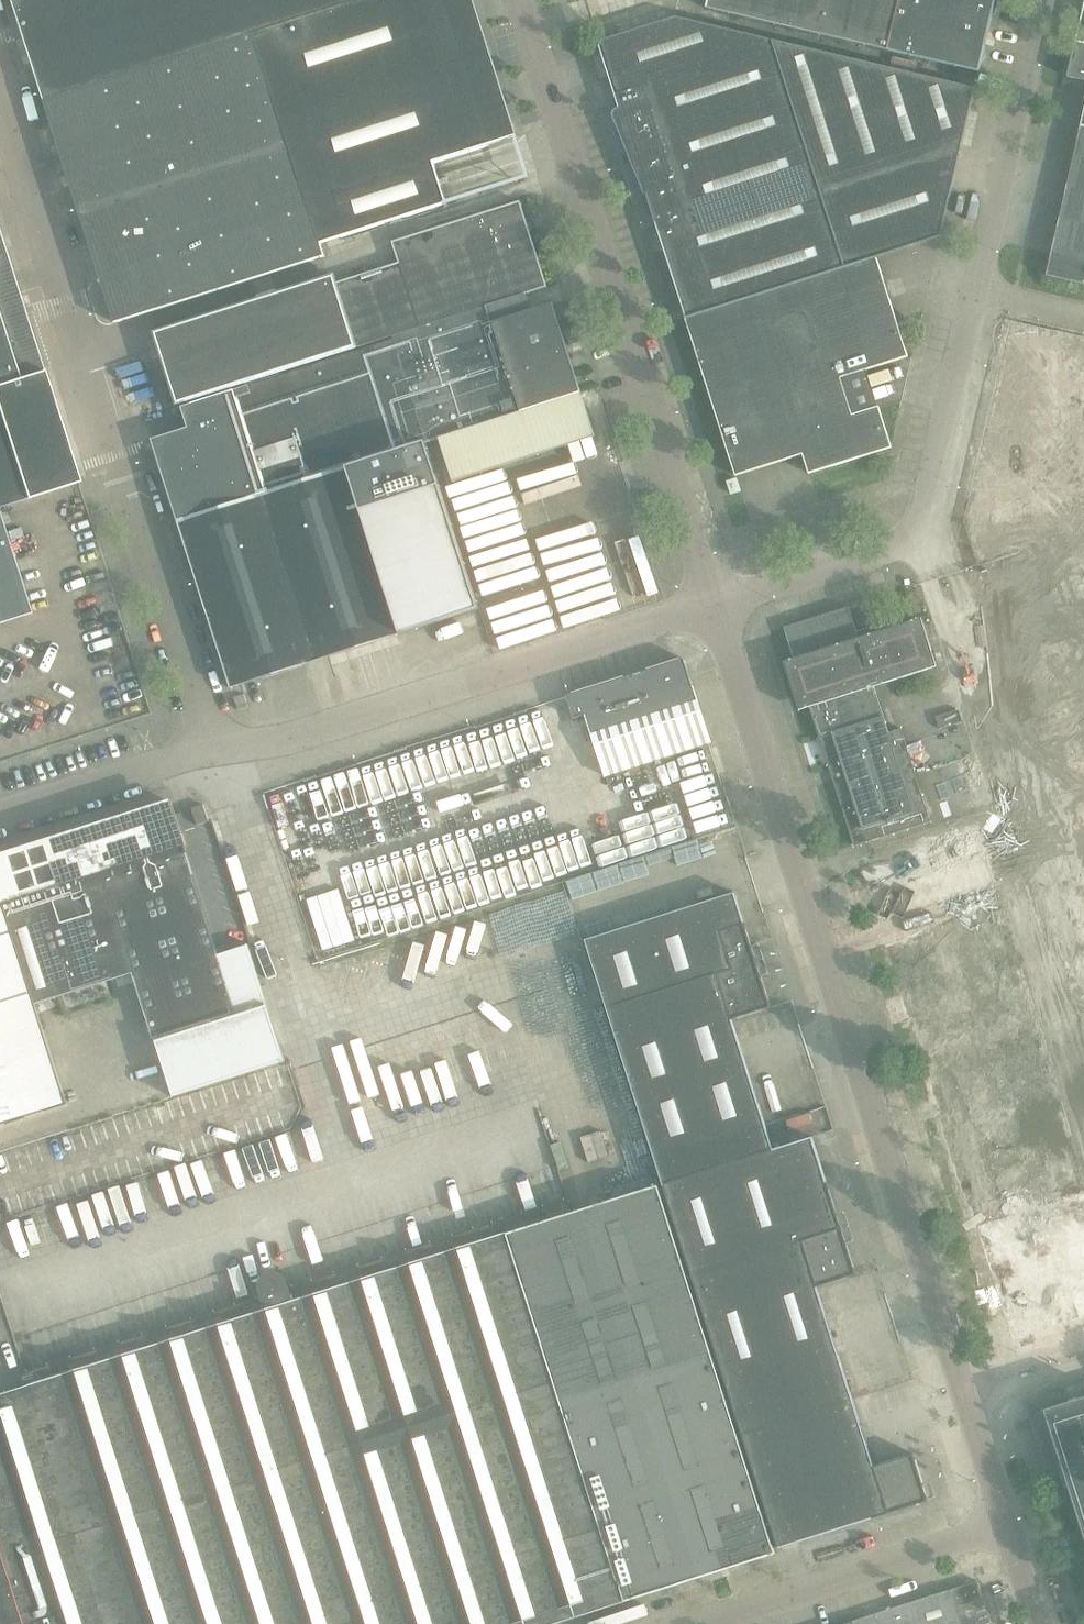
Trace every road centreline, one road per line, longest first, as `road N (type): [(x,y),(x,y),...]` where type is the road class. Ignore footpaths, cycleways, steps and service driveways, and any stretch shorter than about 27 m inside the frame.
road 1 (unclassified): [(1008,1526),(712,602)]
road 2 (unclassified): [(209,751),(0,81)]
road 3 (unclassified): [(712,602),(525,0)]
road 4 (unclassified): [(209,751),(306,733),(712,602)]
road 5 (unclassified): [(712,602),(922,542),(976,299)]
road 6 (unclassified): [(696,1623),(1008,1526)]
road 7 (unclassified): [(976,299),(1044,0)]
road 8 (unclassified): [(0,816),(209,751)]

